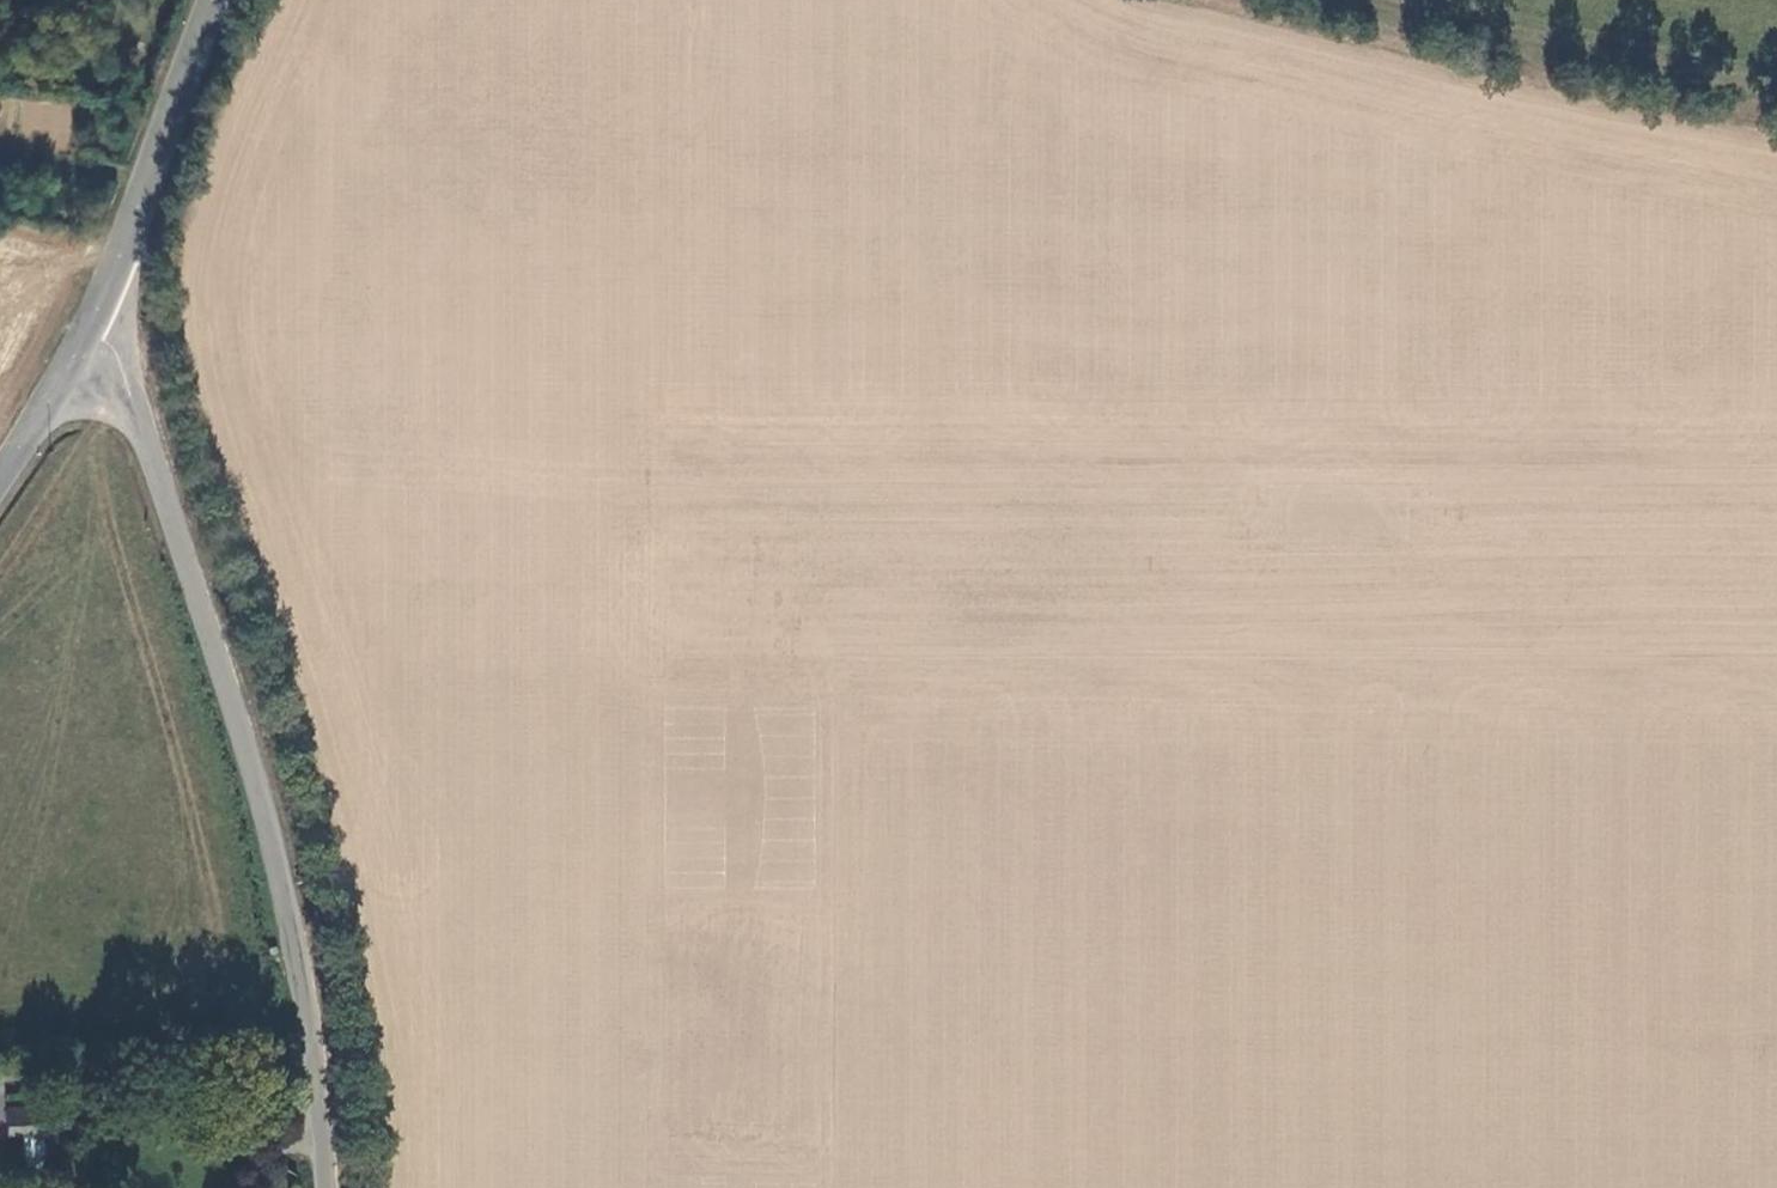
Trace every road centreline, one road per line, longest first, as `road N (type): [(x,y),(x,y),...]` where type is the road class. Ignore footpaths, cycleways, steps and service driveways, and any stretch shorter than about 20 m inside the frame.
road 1 (unclassified): [(325,1187),(298,952),(254,773),(143,432),(109,385),(68,362)]
road 2 (tertiary): [(68,362),(212,0)]
road 3 (tertiary): [(0,477),(68,362)]

